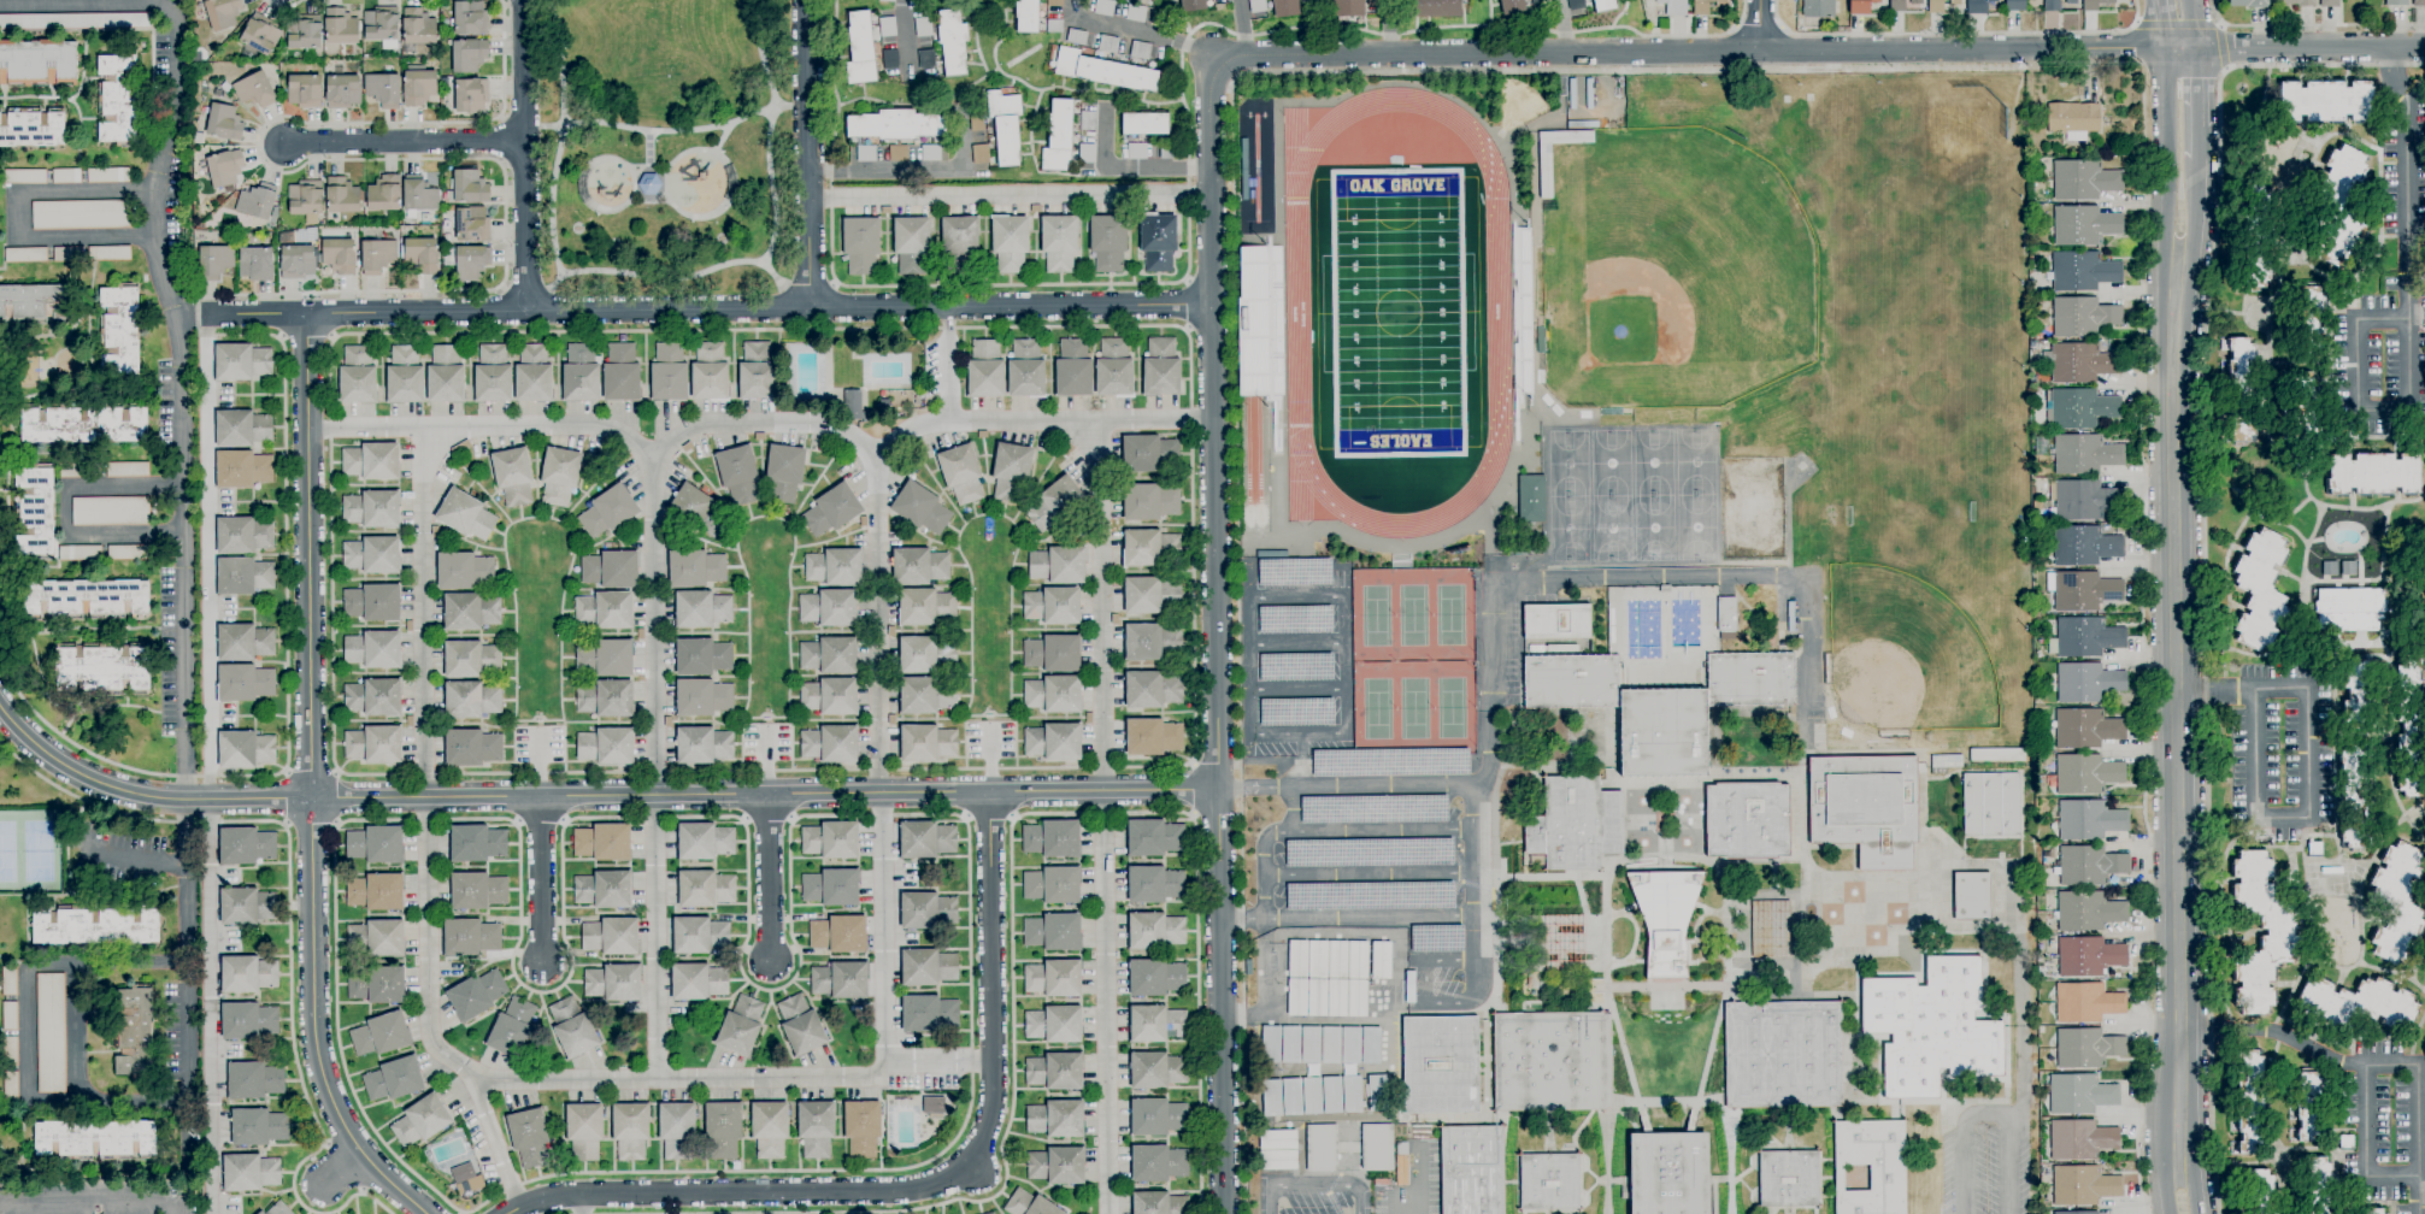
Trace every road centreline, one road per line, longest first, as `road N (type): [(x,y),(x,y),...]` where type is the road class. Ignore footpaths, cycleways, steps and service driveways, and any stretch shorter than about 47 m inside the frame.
road 1 (residential): [(1218,789),(183,800),(122,792),(53,761),(0,711)]
road 2 (tertiary): [(1213,66),(1223,1213)]
road 3 (residential): [(1212,306),(206,314)]
road 4 (tertiary): [(2184,47),(1247,55),(1213,66)]
road 5 (residential): [(305,314),(318,1057),(363,1155),(425,1213)]
road 6 (tertiary): [(2177,251),(2178,1169)]
road 7 (residential): [(991,792),(991,1098),(973,1178),(923,1189),(581,1195),(513,1213)]
road 8 (residential): [(526,311),(518,0)]
road 9 (residential): [(805,0),(807,307)]
road 10 (residential): [(279,145),(522,143)]
road 11 (tertiary): [(2424,45),(2184,47)]
road 12 (tertiary): [(2184,47),(2171,79),(2167,232),(2177,251)]
road 13 (residential): [(766,794),(769,961)]
road 14 (residential): [(540,796),(540,962)]

